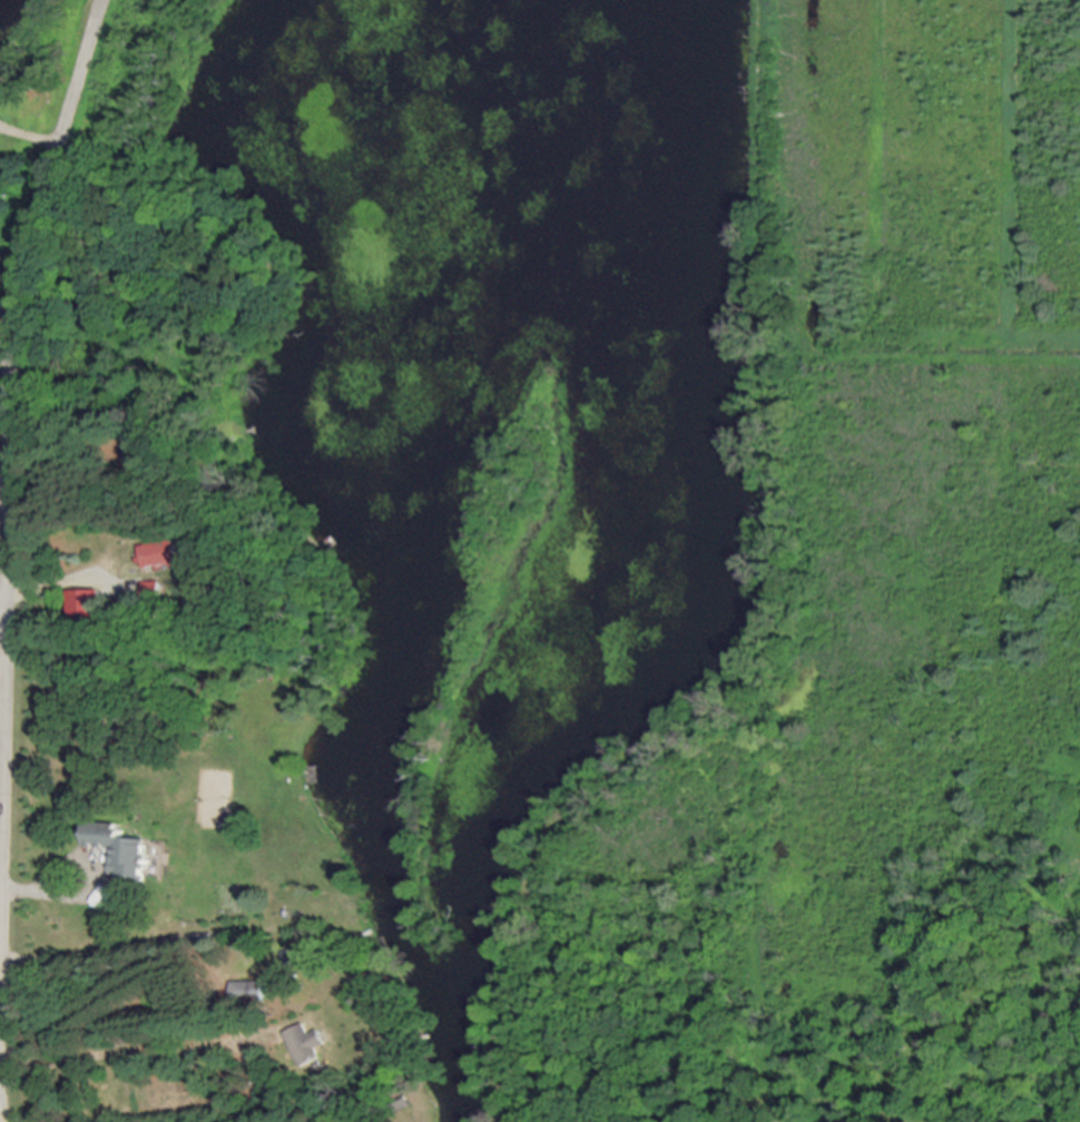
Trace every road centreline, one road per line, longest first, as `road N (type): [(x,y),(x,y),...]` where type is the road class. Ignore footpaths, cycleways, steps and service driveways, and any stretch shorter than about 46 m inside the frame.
road 1 (residential): [(1,619),(9,311),(102,0)]
road 2 (residential): [(0,889),(1,619)]

